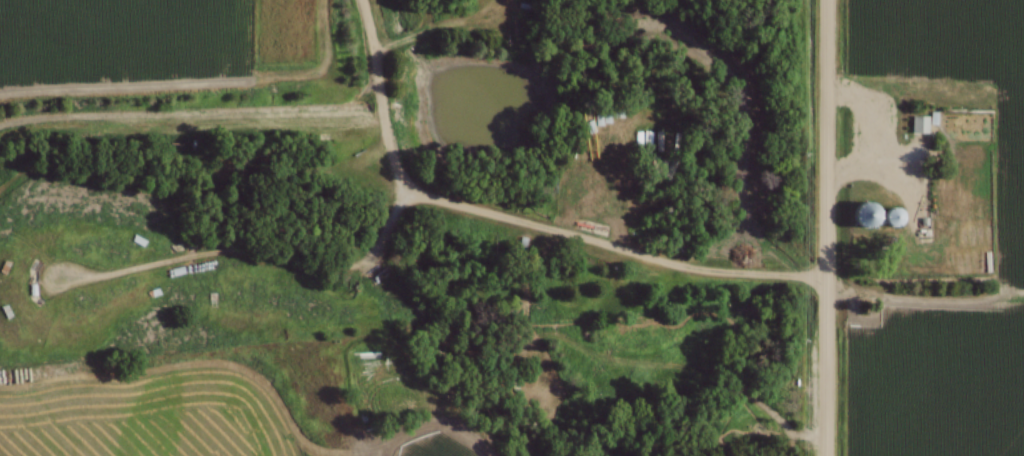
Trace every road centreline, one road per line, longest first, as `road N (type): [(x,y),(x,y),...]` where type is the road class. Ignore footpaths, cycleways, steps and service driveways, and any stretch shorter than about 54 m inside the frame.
road 1 (track): [(1023,300),(899,302),(827,281),(695,270),(422,195),(405,184),(386,146),(361,0)]
road 2 (tertiary): [(826,455),(828,0)]
road 3 (track): [(410,187),(370,251),(337,268),(221,252),(50,286)]
road 4 (track): [(324,0),(325,62),(300,76),(0,91)]
road 5 (track): [(490,455),(449,424),(427,423),(402,430),(384,455)]

